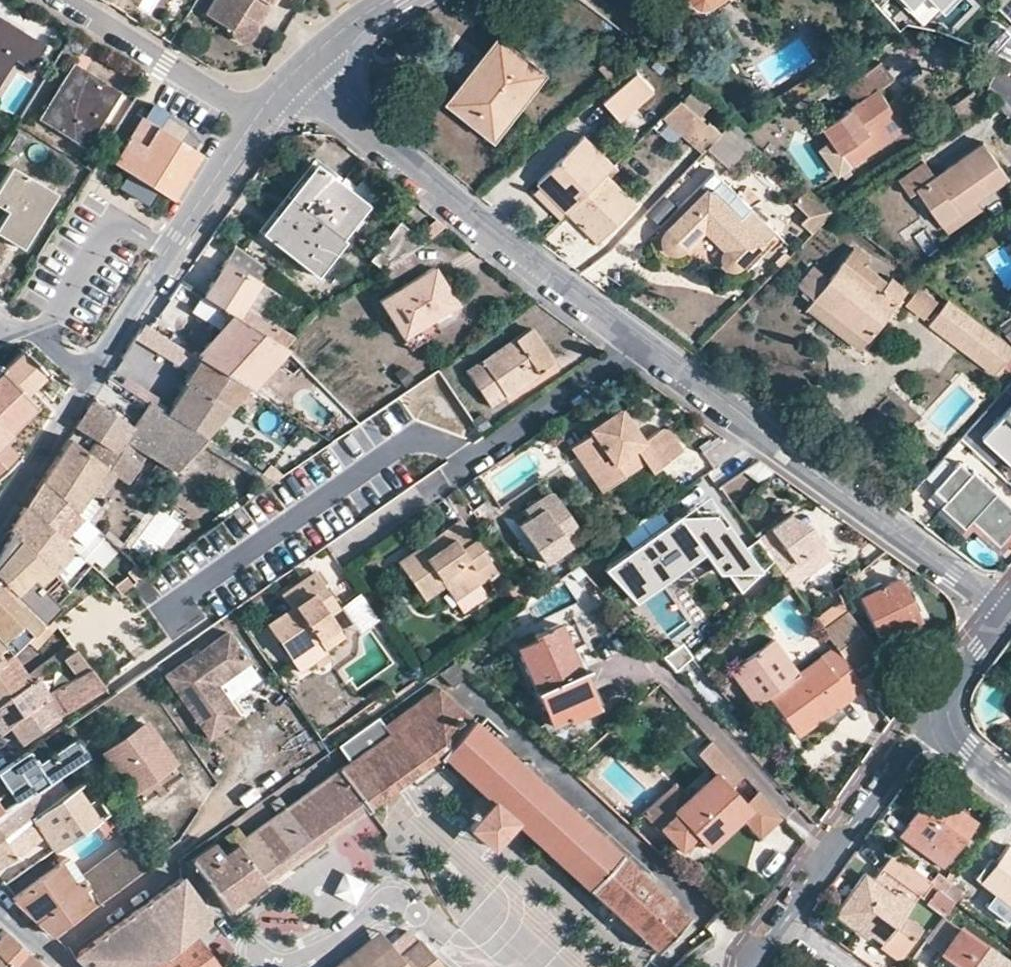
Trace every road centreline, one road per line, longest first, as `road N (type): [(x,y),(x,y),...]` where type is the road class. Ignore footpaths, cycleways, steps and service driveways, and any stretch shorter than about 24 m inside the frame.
road 1 (residential): [(299,66),(338,109),(1006,611)]
road 2 (residential): [(788,921),(918,741),(951,726)]
road 3 (residential): [(71,0),(256,116)]
road 4 (residential): [(169,253),(256,116)]
road 5 (residential): [(0,503),(88,378)]
road 6 (residential): [(88,378),(169,253)]
road 7 (residential): [(951,726),(949,692),(1006,611)]

